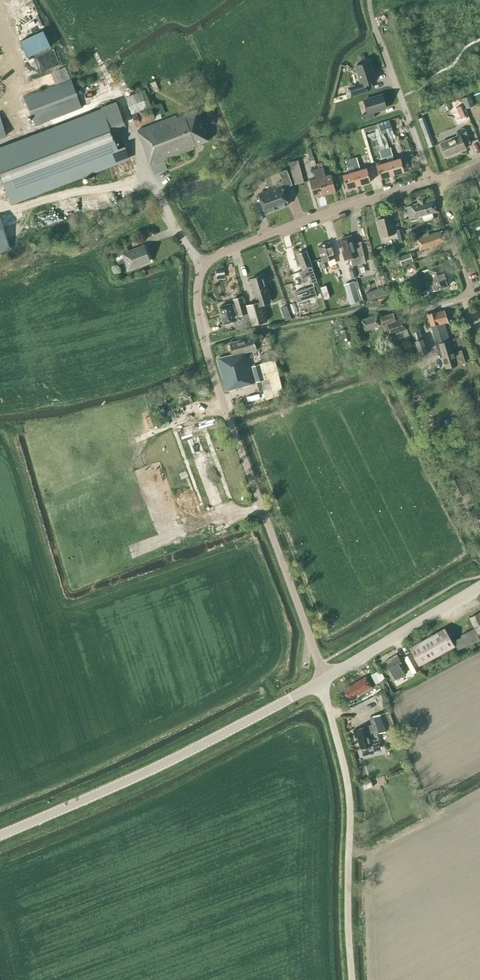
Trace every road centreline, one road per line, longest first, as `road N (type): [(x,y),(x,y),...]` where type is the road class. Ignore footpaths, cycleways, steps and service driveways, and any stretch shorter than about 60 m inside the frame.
road 1 (unclassified): [(327,678),(217,386),(198,280),(213,258),(266,235),(429,183)]
road 2 (tertiary): [(0,835),(146,772),(319,682)]
road 3 (unclassified): [(346,979),(342,778),(319,682)]
road 4 (tertiary): [(327,678),(479,587)]
road 5 (residential): [(415,310),(469,296),(434,182)]
road 6 (residential): [(429,183),(375,29)]

